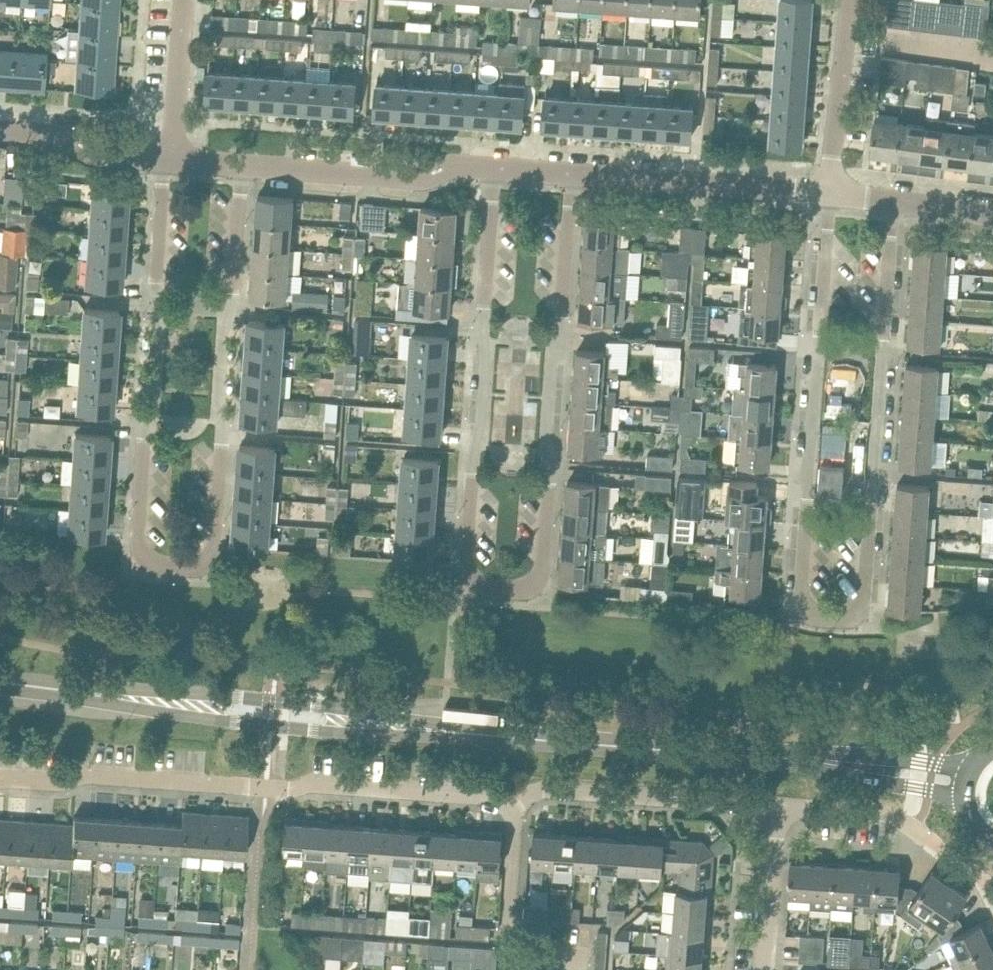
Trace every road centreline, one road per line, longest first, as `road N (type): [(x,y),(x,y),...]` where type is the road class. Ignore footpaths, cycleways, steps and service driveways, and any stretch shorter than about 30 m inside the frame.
road 1 (residential): [(493,167),(466,559),(483,585),(503,592),(527,586),(543,566),(572,173)]
road 2 (residential): [(830,192),(801,586),(806,605),(830,621),(857,610),(865,591),(893,200)]
road 3 (residential): [(165,159),(138,532),(144,554),(166,565),(202,561),(215,536),(242,165)]
road 4 (residential): [(0,779),(312,784),(486,797),(509,808)]
road 5 (secondary): [(853,764),(344,720)]
road 6 (residential): [(509,808),(549,790),(778,806)]
road 7 (residential): [(830,192),(572,173)]
road 8 (residential): [(493,167),(455,165),(411,178),(242,165)]
road 9 (secondary): [(210,706),(0,682)]
road 10 (residential): [(830,192),(851,0)]
road 11 (residential): [(165,159),(0,132)]
road 12 (residential): [(766,969),(778,806)]
road 13 (residential): [(504,969),(509,808)]
road 14 (residential): [(172,160),(183,0)]
road 15 (residential): [(778,806),(889,815),(929,840)]
road 16 (secondary): [(344,720),(304,701),(244,697),(210,706)]
road 17 (secondary): [(210,706),(276,726),(344,720)]

